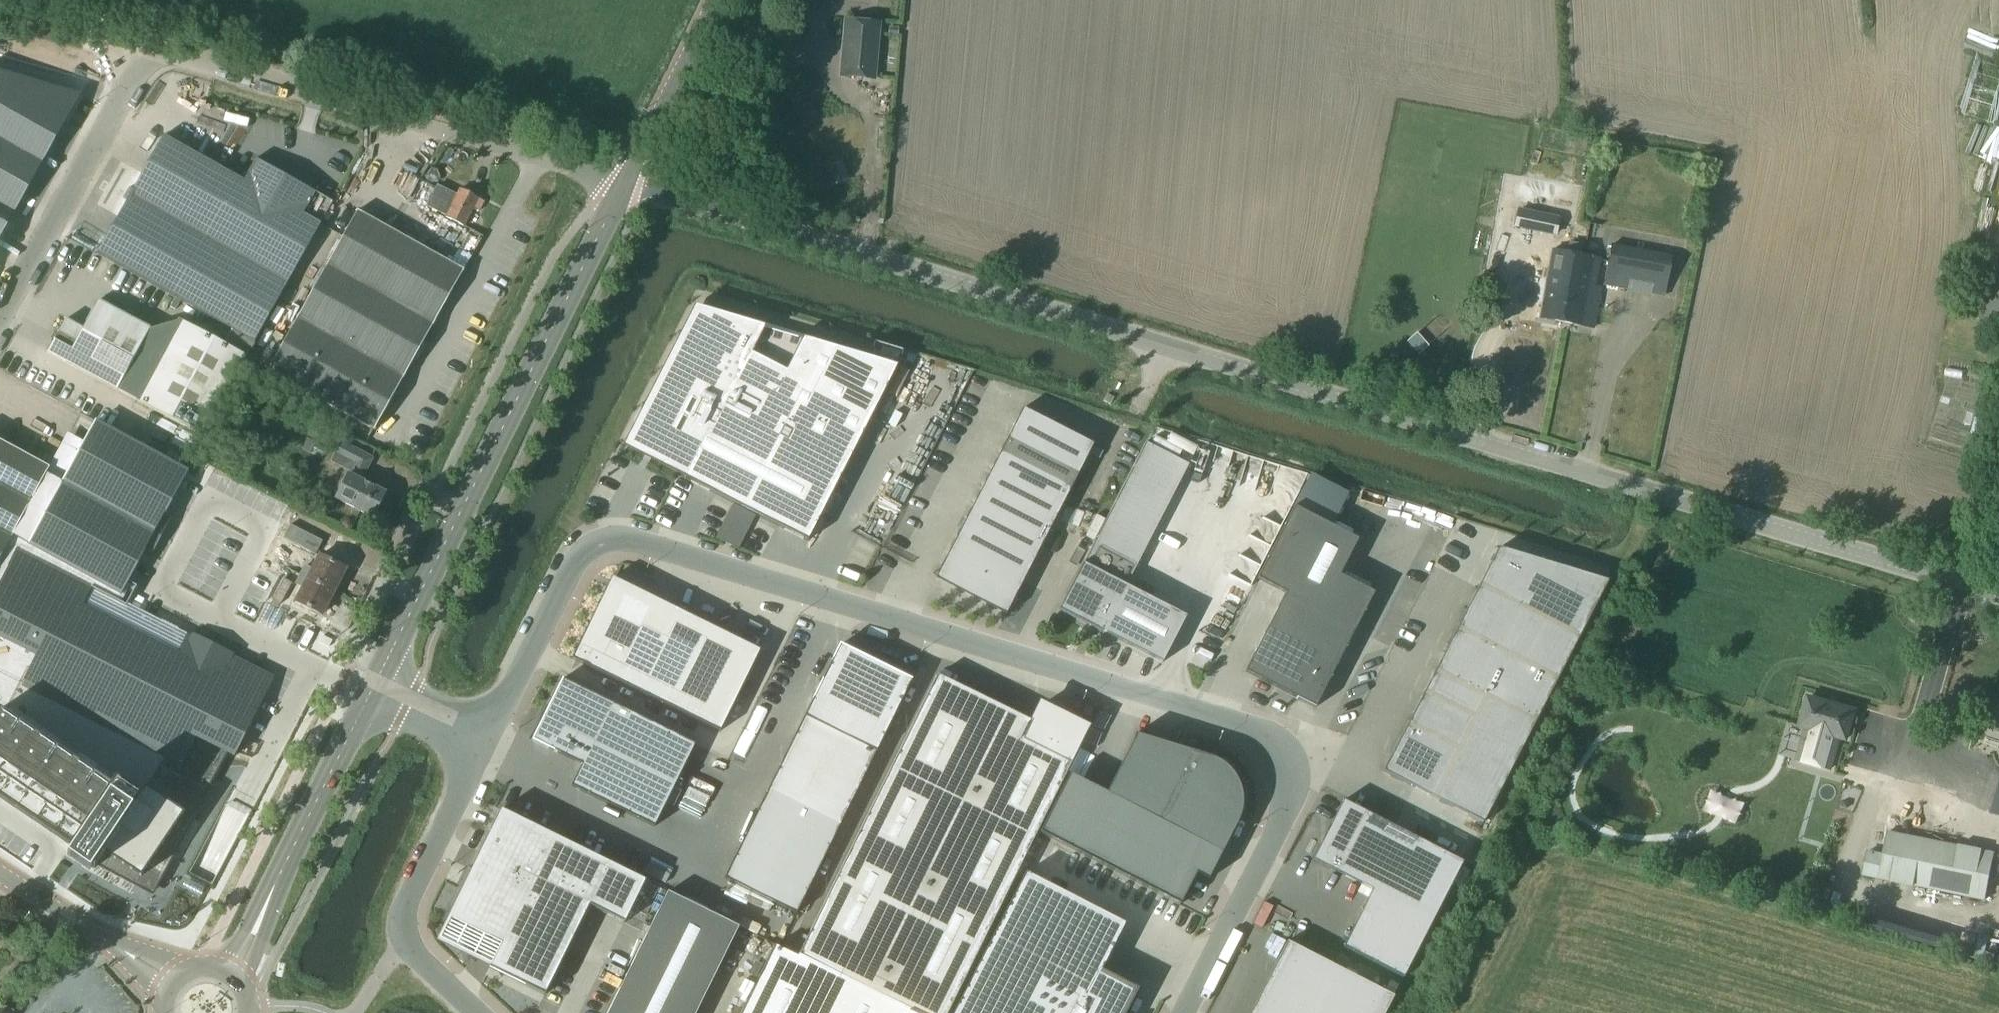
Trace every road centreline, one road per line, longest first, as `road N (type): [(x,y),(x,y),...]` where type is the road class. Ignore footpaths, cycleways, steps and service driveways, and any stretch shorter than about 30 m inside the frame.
road 1 (unclassified): [(1184,1012),(1288,811),(1287,763),(1269,738),(1239,724),(624,540),(587,547),(484,742)]
road 2 (unclassified): [(1211,360),(1998,595)]
road 3 (unclassified): [(1211,360),(625,182)]
road 4 (tertiary): [(372,690),(625,182)]
road 5 (unclassified): [(625,182),(147,51)]
road 6 (tertiary): [(233,976),(372,690)]
road 7 (unclassified): [(0,319),(147,51)]
road 8 (unclassified): [(484,742),(400,915),(401,943)]
road 9 (secondary): [(172,983),(0,873)]
road 10 (tertiary): [(625,182),(714,0)]
road 11 (unclassified): [(0,13),(147,51)]
road 12 (unclassified): [(372,690),(484,742)]

